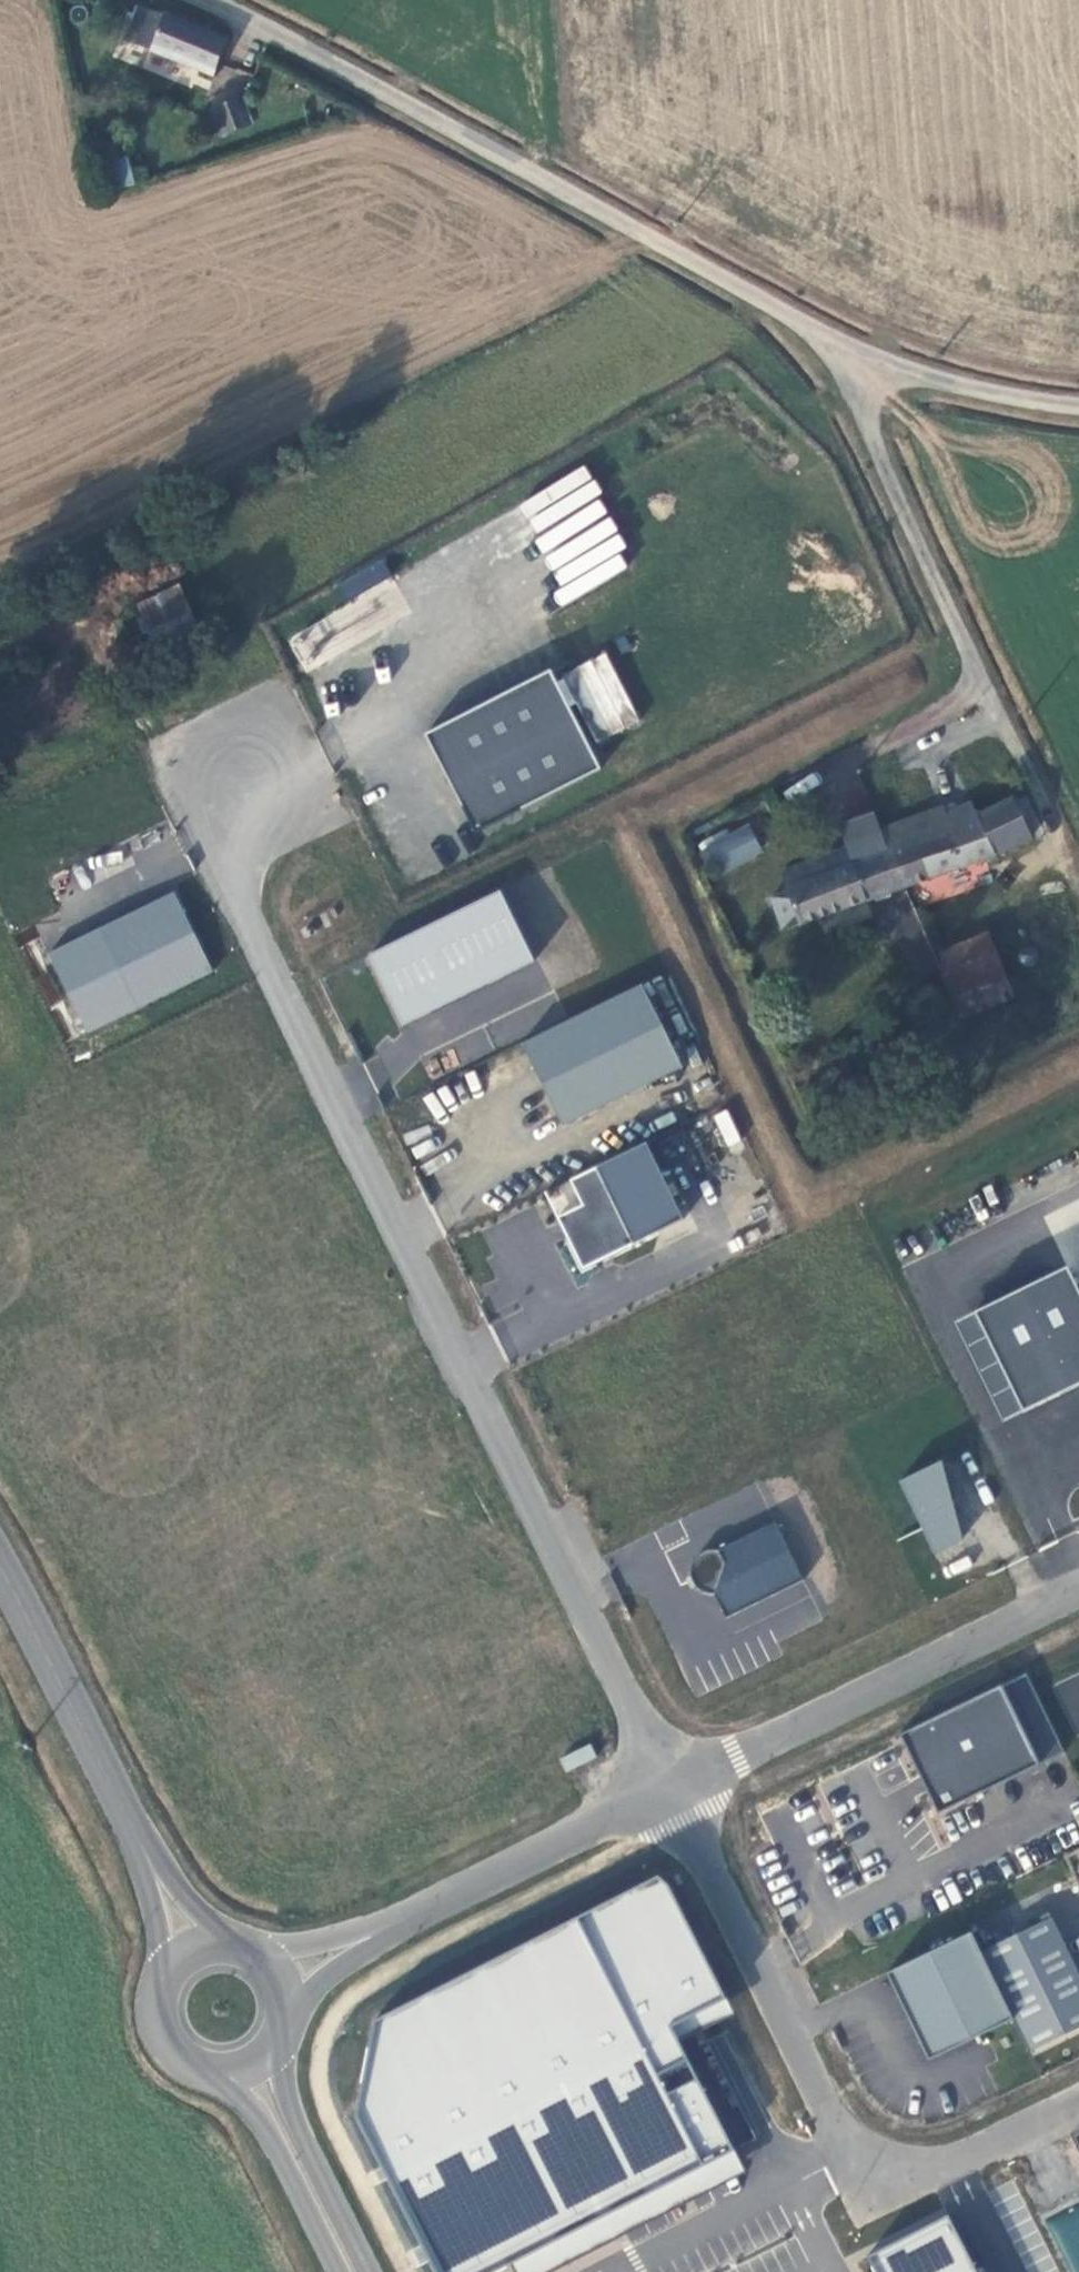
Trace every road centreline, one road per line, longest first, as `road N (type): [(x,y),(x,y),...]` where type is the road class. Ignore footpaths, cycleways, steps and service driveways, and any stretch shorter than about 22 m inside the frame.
road 1 (unclassified): [(673,1787),(244,900),(254,754)]
road 2 (unclassified): [(838,342),(256,18),(209,0)]
road 3 (unclassified): [(673,1787),(1078,1592)]
road 4 (unclassified): [(284,1970),(673,1787)]
road 5 (secondary): [(191,1941),(0,1571)]
road 6 (unclassified): [(673,1787),(852,2155)]
road 7 (unclassified): [(838,342),(984,681)]
road 8 (unclassified): [(984,681),(1054,826),(1052,848),(958,894)]
road 9 (unclassified): [(1078,411),(959,386),(838,342)]
road 10 (unclassified): [(852,2155),(886,2174),(952,2164),(1078,2101)]
road 11 (secondary): [(191,1941),(153,1983),(153,2028),(164,2048),(200,2074),(256,2069)]
road 12 (secondary): [(354,2271),(256,2069)]
road 13 (unclassified): [(984,681),(868,743)]

